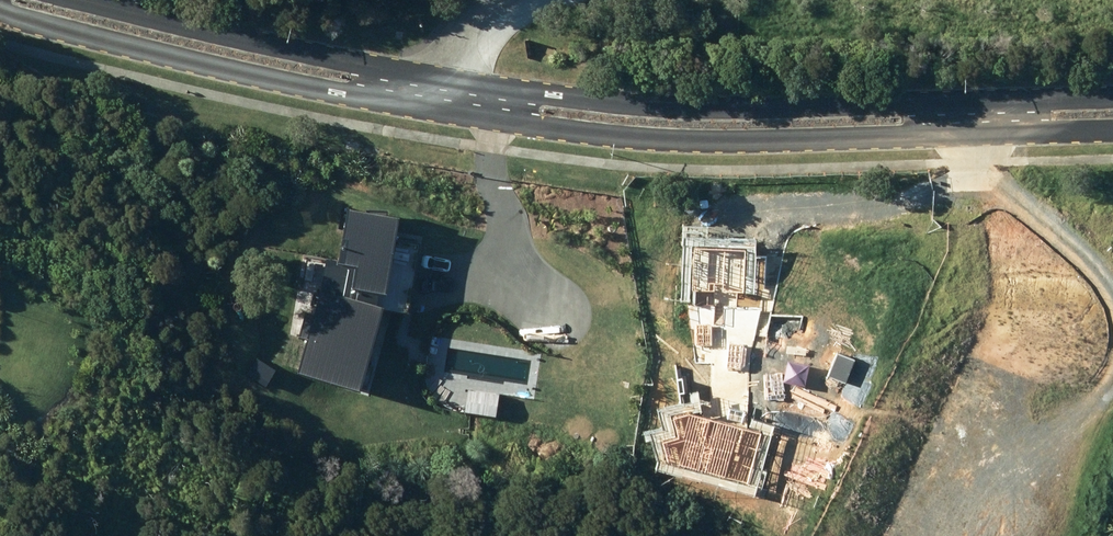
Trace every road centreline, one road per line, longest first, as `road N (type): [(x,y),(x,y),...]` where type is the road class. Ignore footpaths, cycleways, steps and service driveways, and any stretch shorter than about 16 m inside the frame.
road 1 (residential): [(1112,139),(689,153),(387,121),(0,30)]
road 2 (residential): [(77,0),(403,74),(682,104),(1112,103)]

